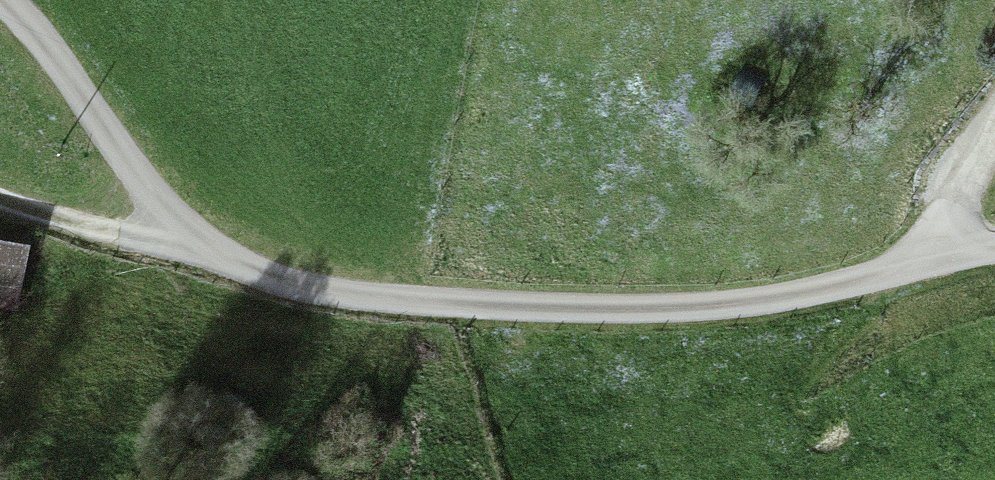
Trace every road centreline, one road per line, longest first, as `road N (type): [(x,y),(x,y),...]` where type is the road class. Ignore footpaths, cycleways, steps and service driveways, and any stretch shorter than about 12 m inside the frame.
road 1 (unclassified): [(994,248),(798,297),(709,308),(456,306),(288,285),(204,250),(168,215),(3,0)]
road 2 (track): [(0,200),(116,237),(204,250)]
road 3 (track): [(994,127),(953,203),(937,259)]

